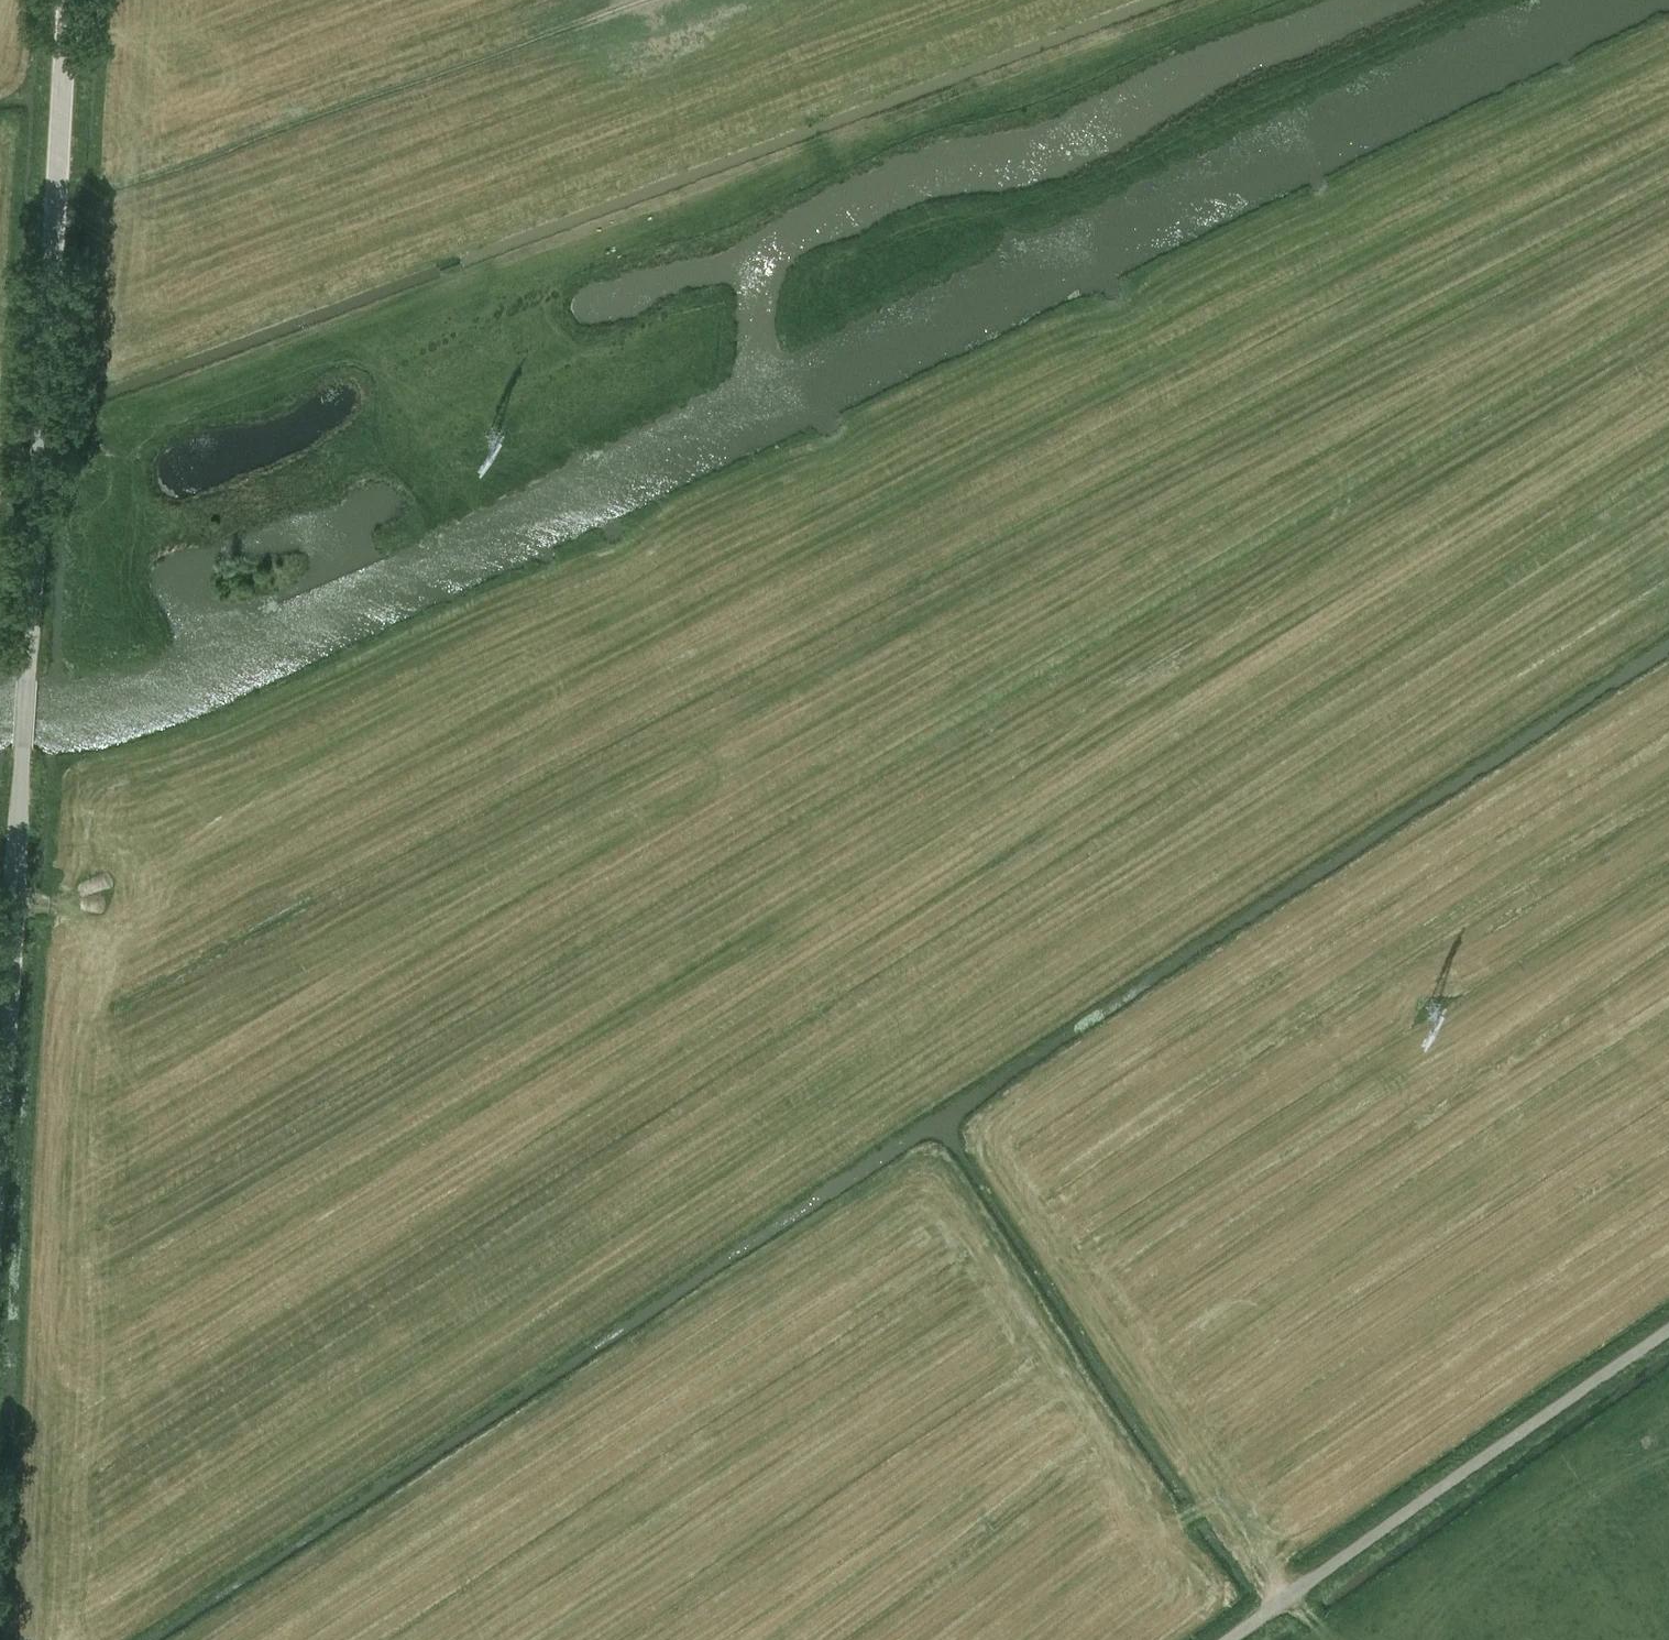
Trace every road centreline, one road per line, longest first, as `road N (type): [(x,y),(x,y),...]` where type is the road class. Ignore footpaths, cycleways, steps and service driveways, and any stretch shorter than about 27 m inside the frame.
road 1 (unclassified): [(0,1178),(74,0)]
road 2 (unclassified): [(1231,1639),(1668,1330)]

